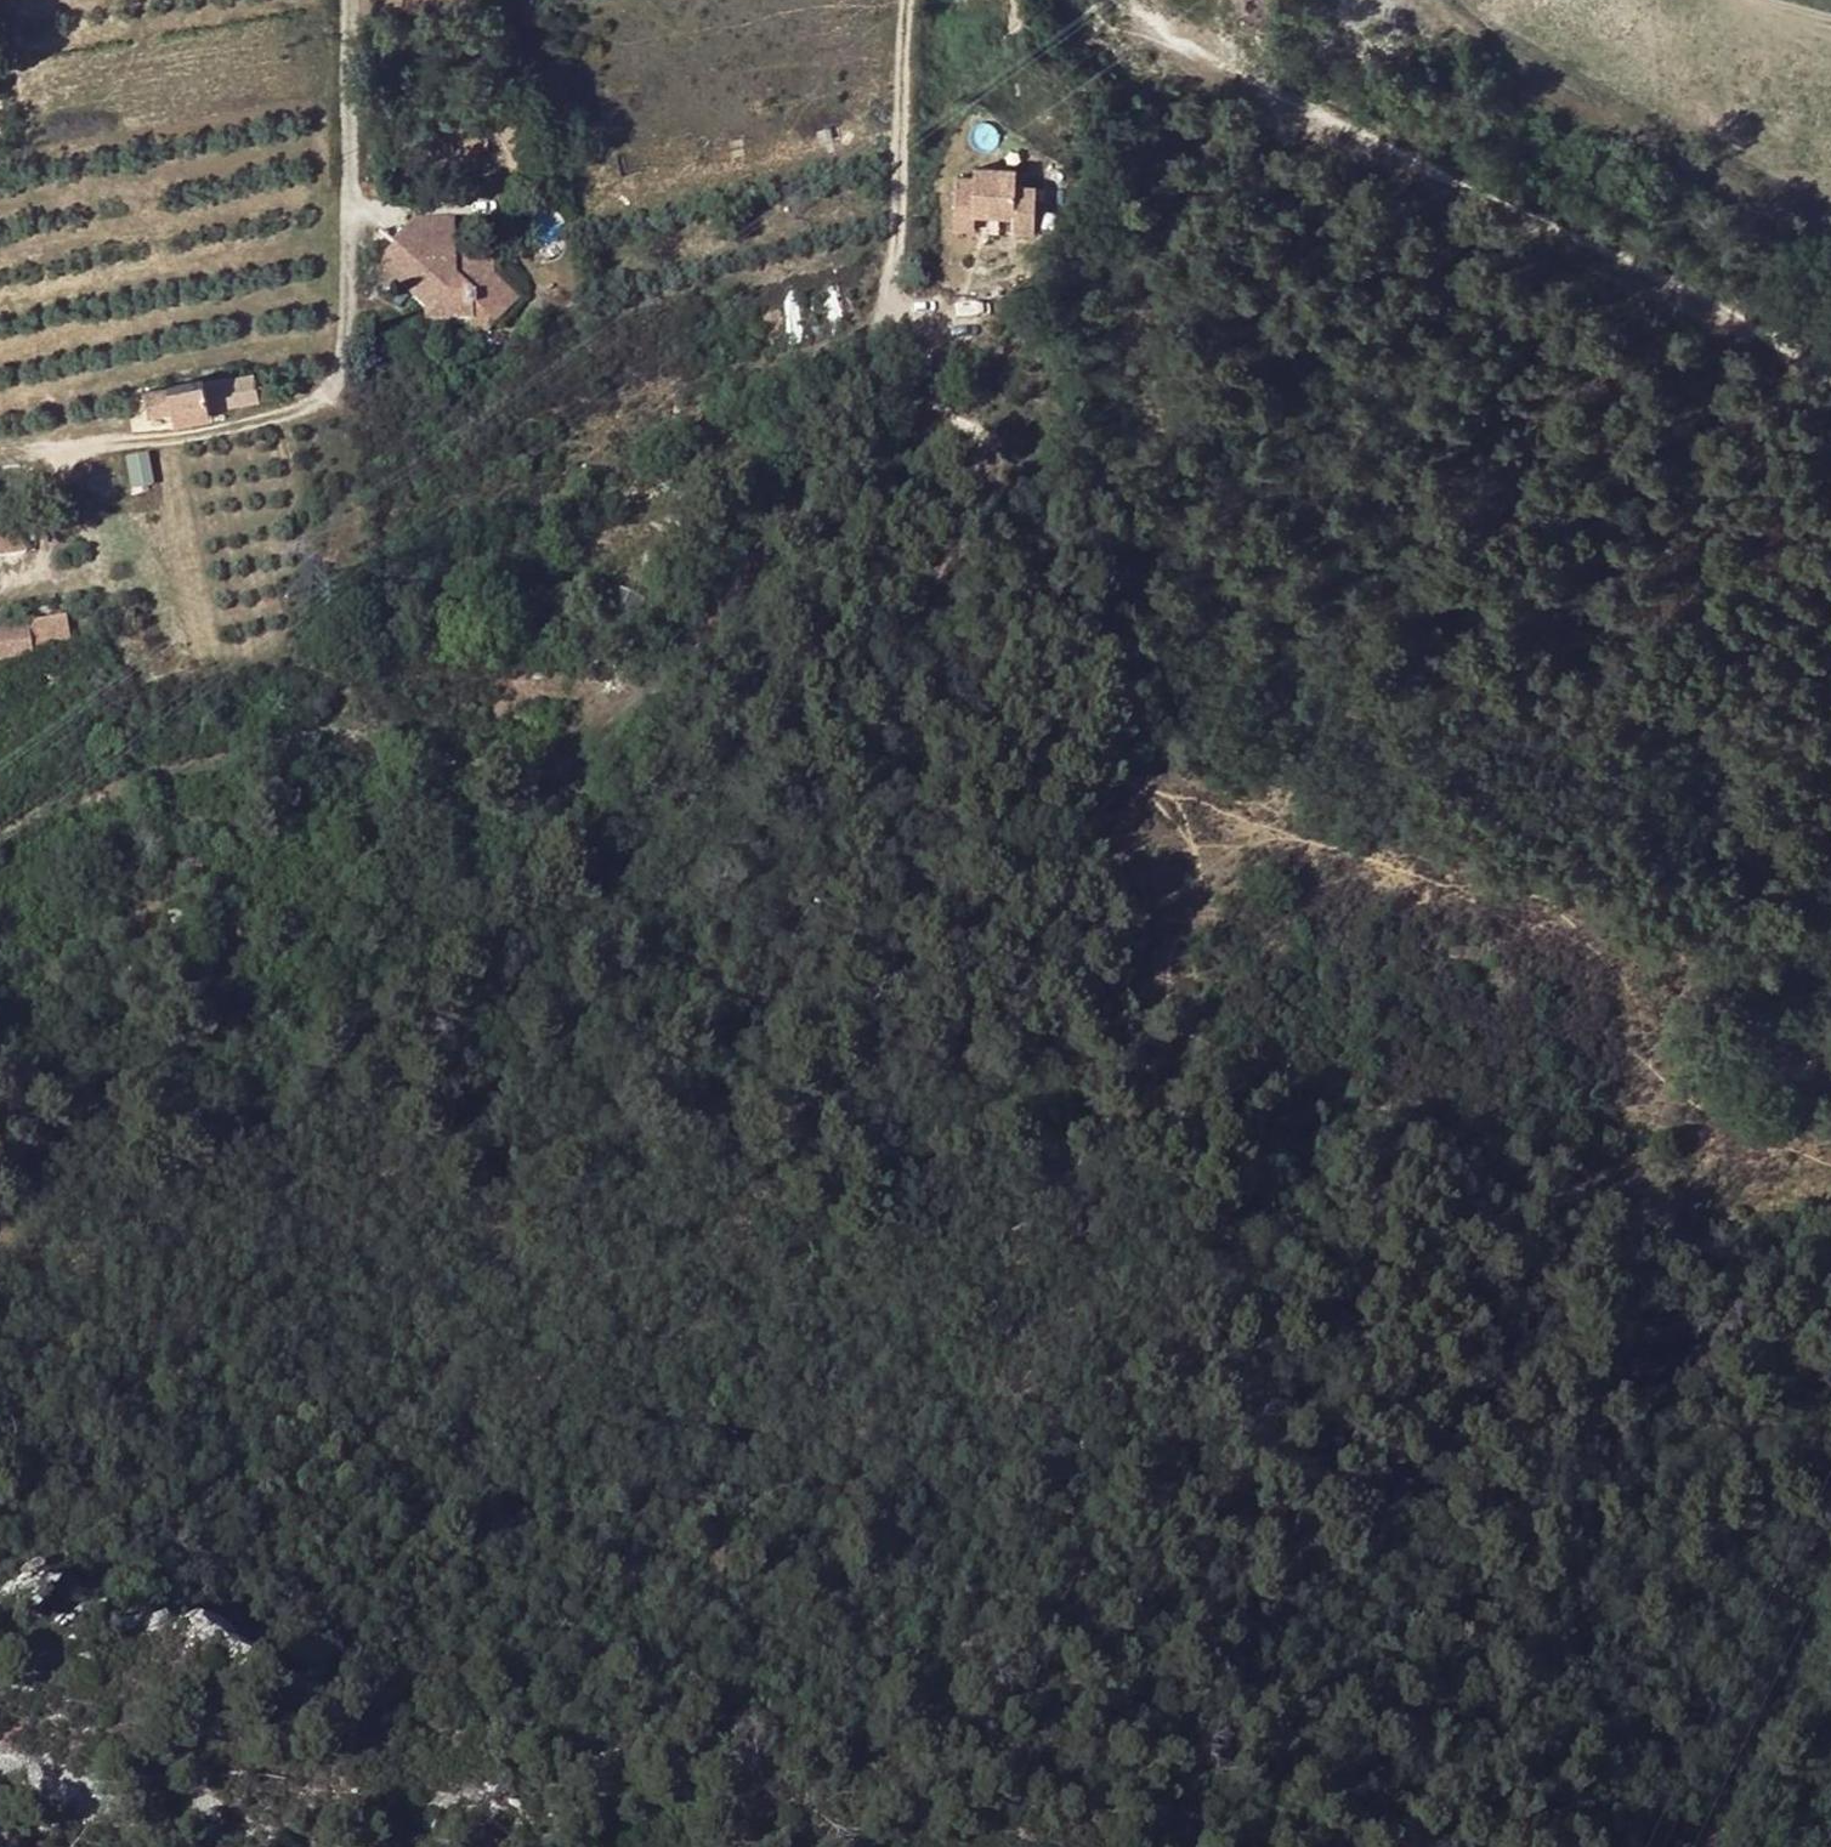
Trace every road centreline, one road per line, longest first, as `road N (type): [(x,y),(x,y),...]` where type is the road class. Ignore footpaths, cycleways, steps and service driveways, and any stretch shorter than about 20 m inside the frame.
road 1 (track): [(1132,0),(1154,29),(1250,91),(1700,298),(1830,375)]

